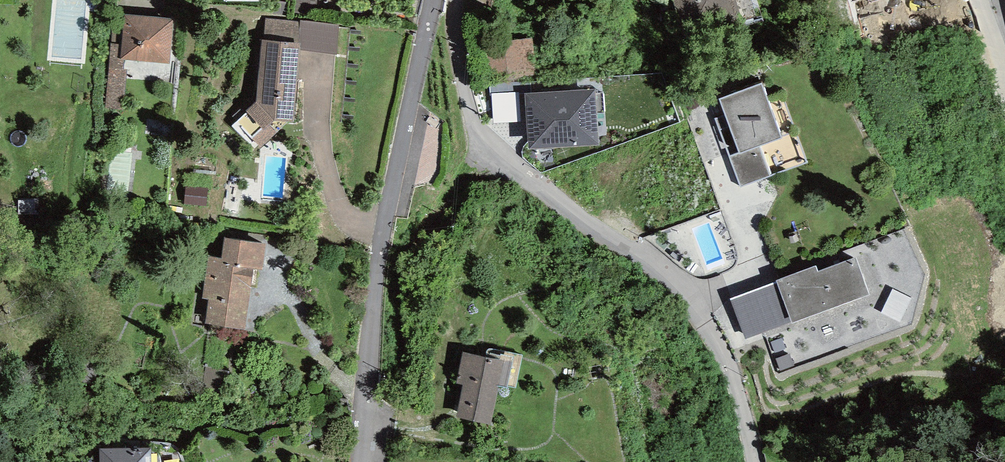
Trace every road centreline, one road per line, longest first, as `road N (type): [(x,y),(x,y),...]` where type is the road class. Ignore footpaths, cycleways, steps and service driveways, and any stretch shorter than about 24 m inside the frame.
road 1 (unclassified): [(429,0),(382,239),(359,461)]
road 2 (residential): [(758,461),(736,380),(674,275),(496,151)]
road 3 (unclassified): [(496,151),(473,130),(461,96),(454,0)]

